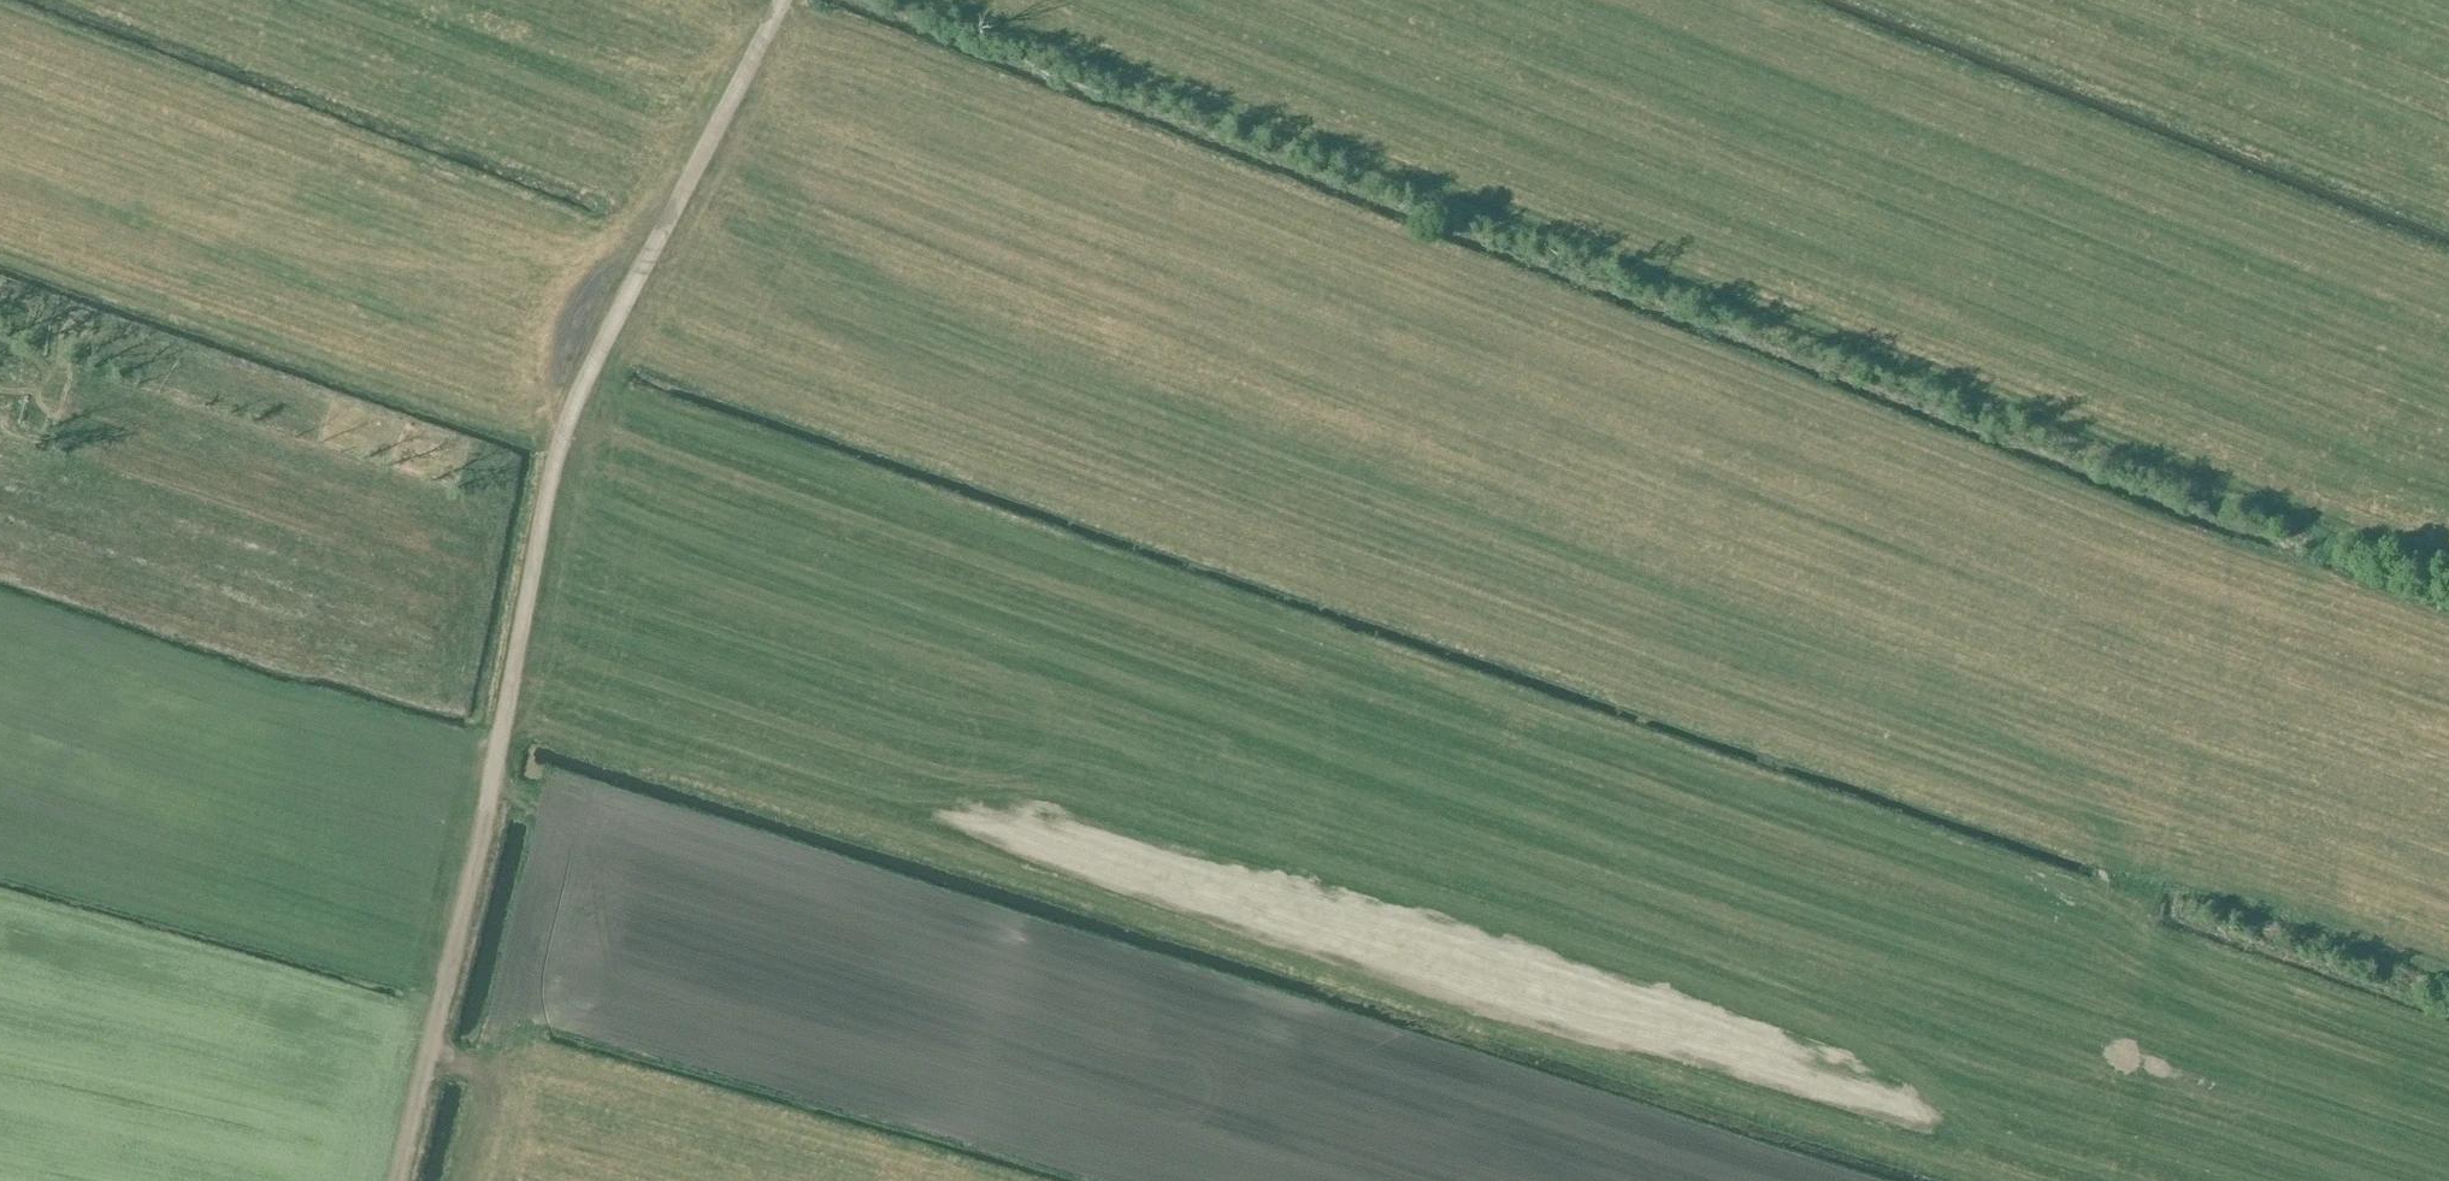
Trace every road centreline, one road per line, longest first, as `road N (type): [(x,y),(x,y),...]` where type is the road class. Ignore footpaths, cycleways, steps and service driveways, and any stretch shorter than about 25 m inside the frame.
road 1 (track): [(498,751),(577,341),(595,288),(683,182),(779,0)]

